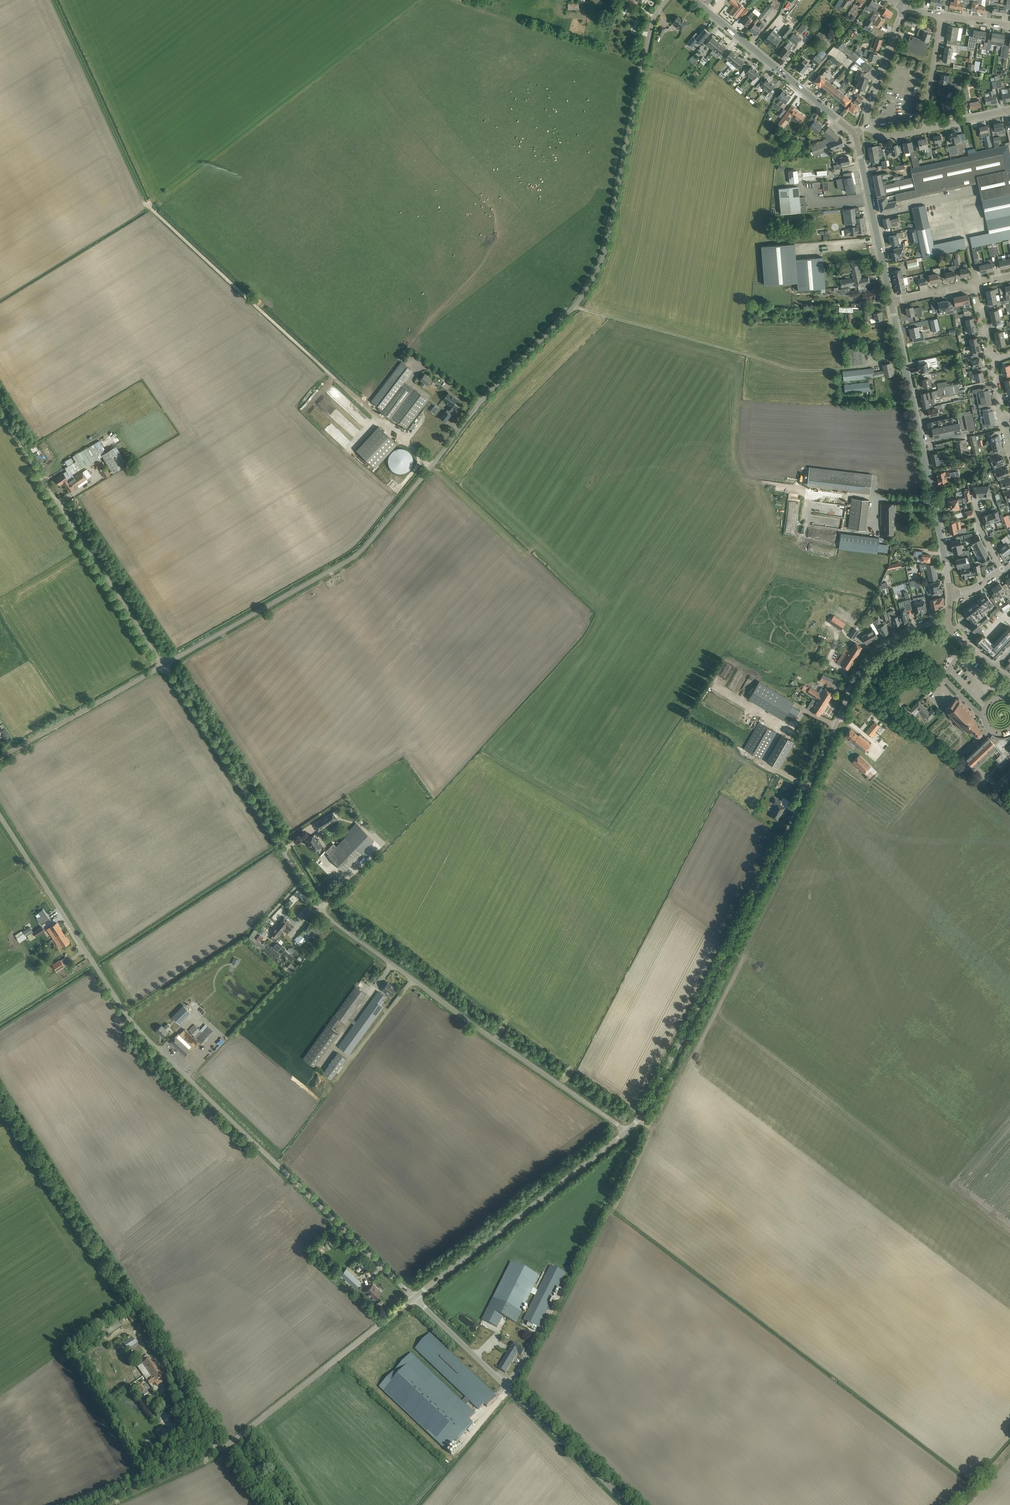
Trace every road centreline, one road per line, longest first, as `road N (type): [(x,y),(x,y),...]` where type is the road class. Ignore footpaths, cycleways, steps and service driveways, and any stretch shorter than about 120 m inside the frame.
road 1 (unclassified): [(164,665),(356,551),(580,298),(607,235),(651,25),(666,0)]
road 2 (unclassified): [(625,1133),(330,919),(164,665)]
road 3 (unclassified): [(415,1298),(136,1027),(0,816)]
road 4 (unclassified): [(625,1133),(779,848),(857,678),(872,655),(904,633),(950,622)]
road 5 (unclassified): [(94,1504),(225,1445),(415,1298)]
road 6 (unclassified): [(629,1504),(415,1298)]
road 7 (tertiary): [(951,593),(892,302)]
road 8 (track): [(572,306),(803,370),(843,369)]
road 9 (unclassified): [(415,1298),(625,1133)]
road 10 (unclassified): [(164,665),(42,479)]
road 11 (tertiary): [(855,134),(695,0)]
road 12 (secondary): [(0,757),(164,665)]
road 13 (tertiary): [(892,302),(855,134)]
road 14 (track): [(855,683),(968,770)]
road 15 (unclassified): [(865,127),(905,8)]

